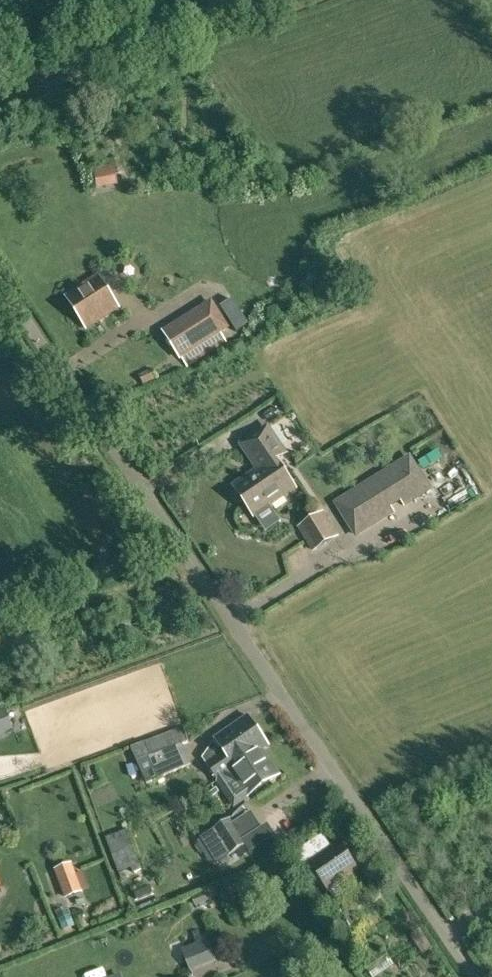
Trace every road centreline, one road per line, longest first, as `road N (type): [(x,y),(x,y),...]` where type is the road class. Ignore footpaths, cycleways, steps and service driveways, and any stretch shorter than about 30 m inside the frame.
road 1 (unclassified): [(472,976),(0,283)]
road 2 (unclassified): [(0,92),(257,0)]

